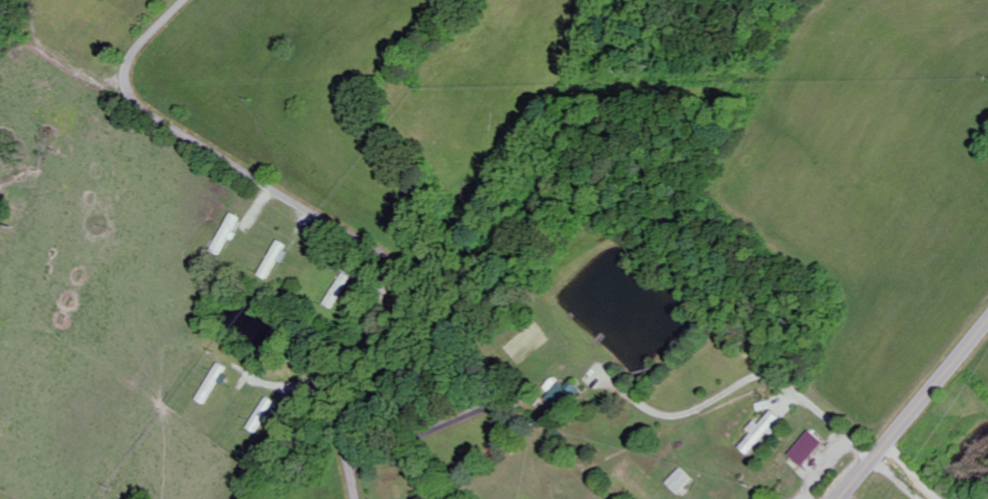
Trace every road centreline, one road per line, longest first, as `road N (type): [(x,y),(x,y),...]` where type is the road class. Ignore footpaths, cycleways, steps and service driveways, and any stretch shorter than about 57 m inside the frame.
road 1 (residential): [(354,498),(335,400),(391,301),(393,269),(135,99),(128,68),(186,0)]
road 2 (tertiary): [(987,321),(840,498)]

